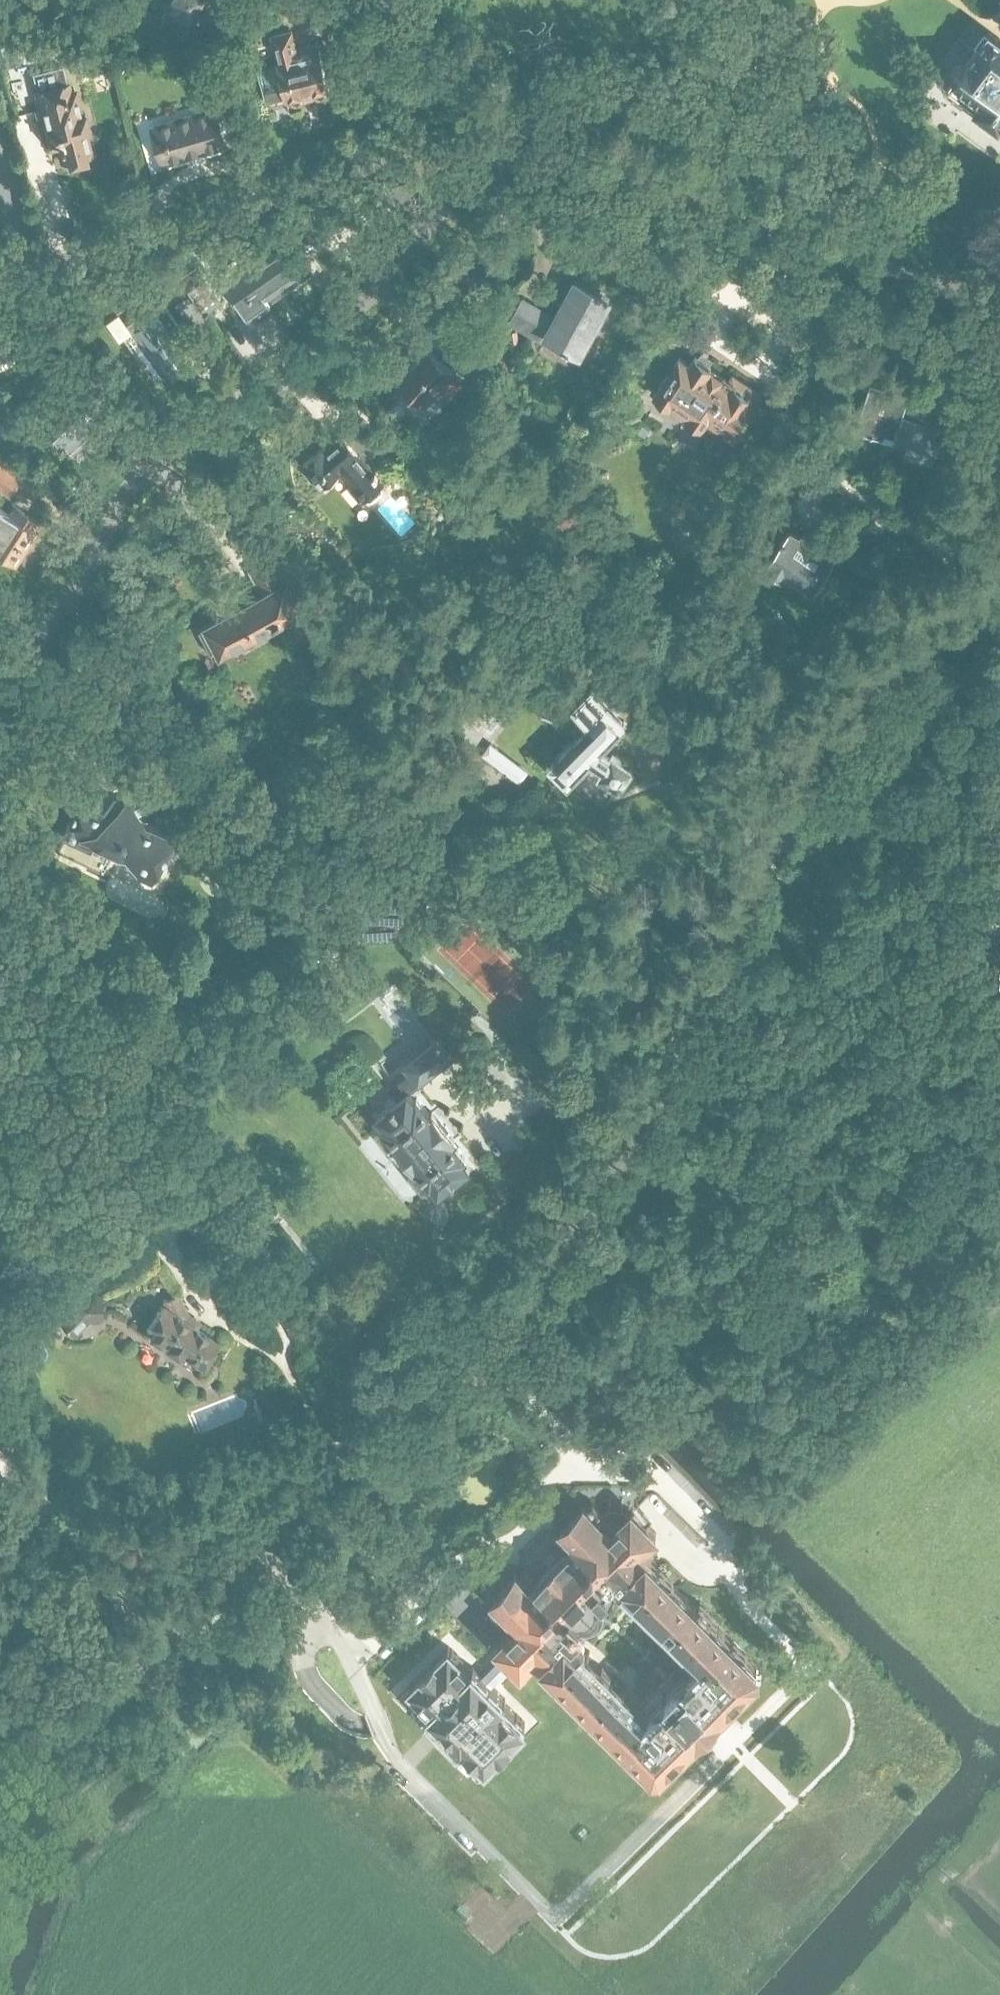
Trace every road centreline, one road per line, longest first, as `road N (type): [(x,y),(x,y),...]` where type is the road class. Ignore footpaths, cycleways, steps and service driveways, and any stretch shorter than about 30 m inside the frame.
road 1 (residential): [(357,1662),(394,1759),(543,1909),(560,1914),(799,1674),(802,1657),(747,1603),(720,1539),(659,1476),(573,1449)]
road 2 (residential): [(480,1356),(584,1224),(685,1045),(848,726),(999,559)]
road 3 (residential): [(0,681),(71,596),(125,494),(146,471),(235,414),(367,300),(498,148)]
road 4 (residential): [(999,306),(498,148)]
road 5 (residential): [(498,148),(385,164),(0,282)]
road 6 (residential): [(0,1790),(251,1557)]
road 7 (residential): [(357,1662),(473,1555),(512,1545),(535,1522),(544,1487),(573,1449)]
road 8 (residential): [(251,1557),(480,1356)]
road 9 (residential): [(390,0),(485,115),(498,148)]
road 10 (residential): [(251,1557),(276,1563),(357,1662)]
road 11 (residential): [(573,1449),(480,1356)]

